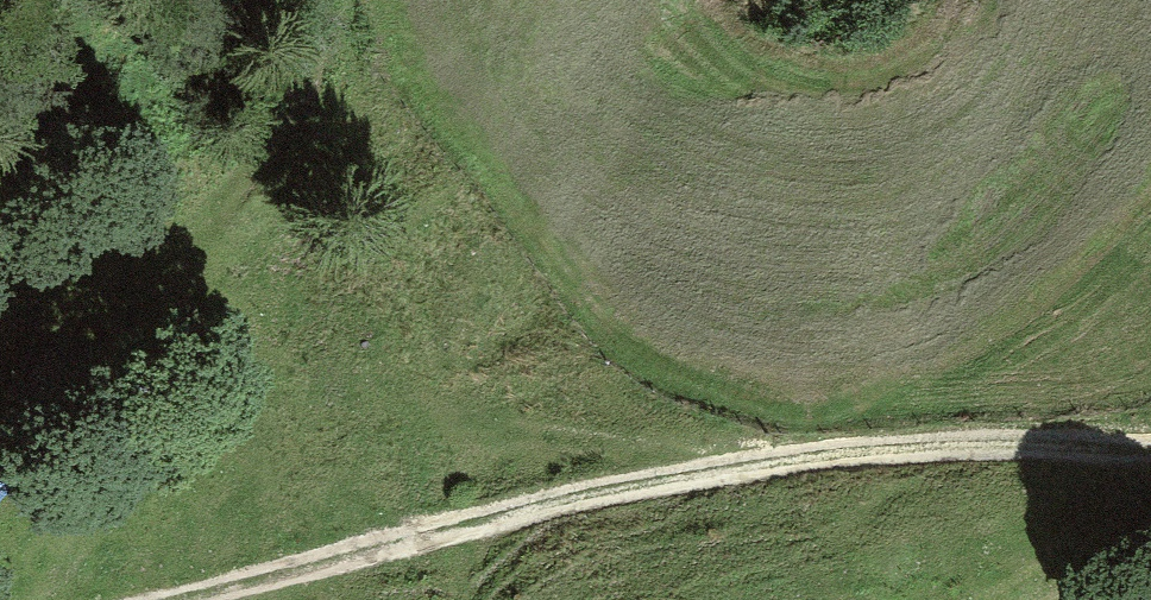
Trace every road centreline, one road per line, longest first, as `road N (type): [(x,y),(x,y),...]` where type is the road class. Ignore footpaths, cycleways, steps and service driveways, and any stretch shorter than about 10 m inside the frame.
road 1 (track): [(149,599),(809,447),(1150,447)]
road 2 (track): [(329,0),(310,86),(220,218),(206,256),(217,301),(251,342),(315,377),(535,433),(809,447)]

